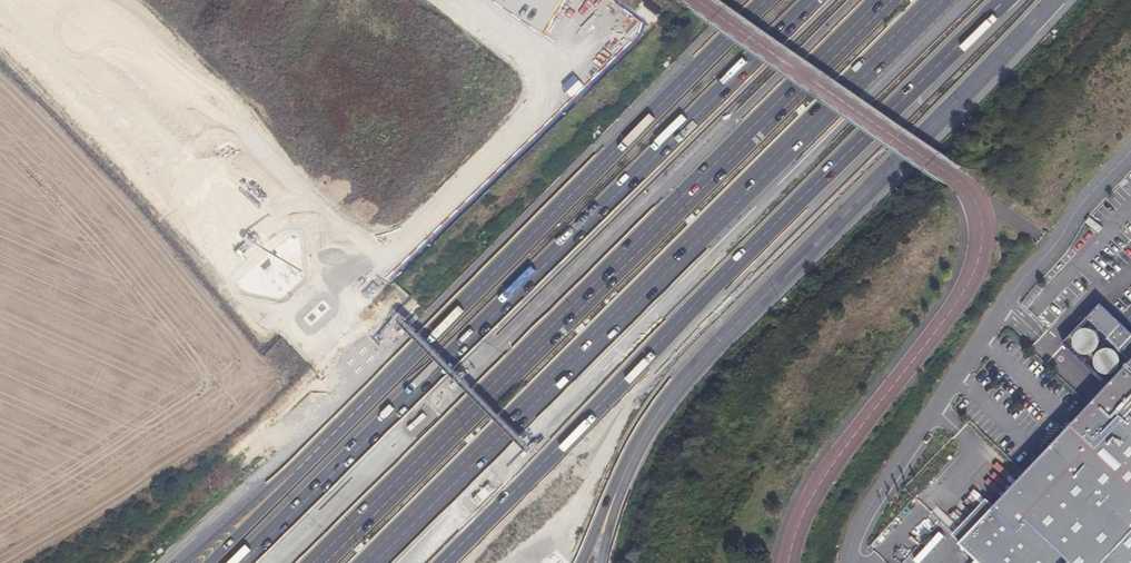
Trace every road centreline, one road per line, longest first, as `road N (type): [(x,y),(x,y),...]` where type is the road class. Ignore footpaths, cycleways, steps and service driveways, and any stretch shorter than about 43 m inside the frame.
road 1 (motorway): [(820,0),(247,562)]
road 2 (motorway): [(376,562),(944,0)]
road 3 (motorway): [(882,0),(316,562)]
road 4 (motorway): [(443,562),(1008,0)]
road 5 (motorway): [(766,0),(297,470)]
road 6 (motorway): [(639,445),(700,360),(1053,0)]
road 7 (motorway): [(297,470),(180,562)]
road 8 (motorway): [(580,562),(639,445)]
road 9 (motorway): [(297,470),(210,562)]
road 10 (motorway): [(601,562),(639,445)]

